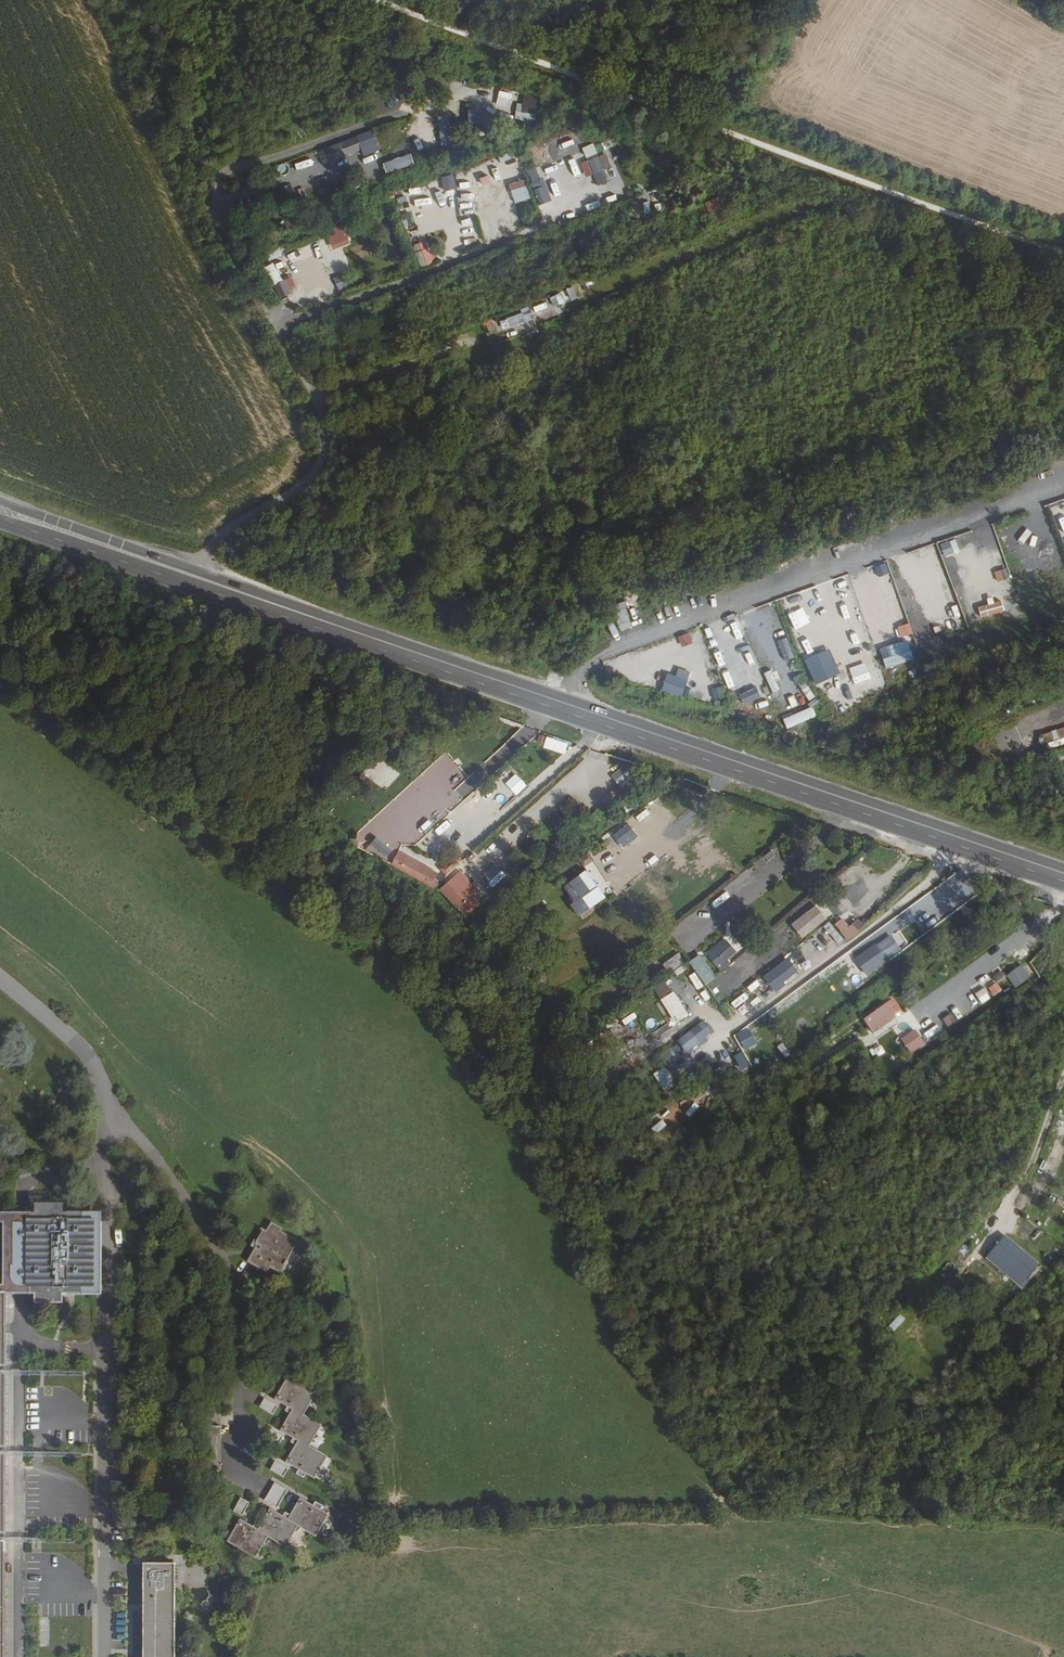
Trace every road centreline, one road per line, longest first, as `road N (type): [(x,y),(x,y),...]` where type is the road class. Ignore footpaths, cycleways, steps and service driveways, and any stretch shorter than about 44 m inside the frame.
road 1 (primary): [(258,598),(1063,877)]
road 2 (unclassified): [(0,985),(89,1064),(106,1101),(103,1656)]
road 3 (primary): [(258,598),(0,502)]
road 4 (primary): [(0,521),(258,598)]
road 5 (track): [(207,194),(172,114),(177,57),(197,0)]
road 6 (track): [(314,398),(476,339)]

